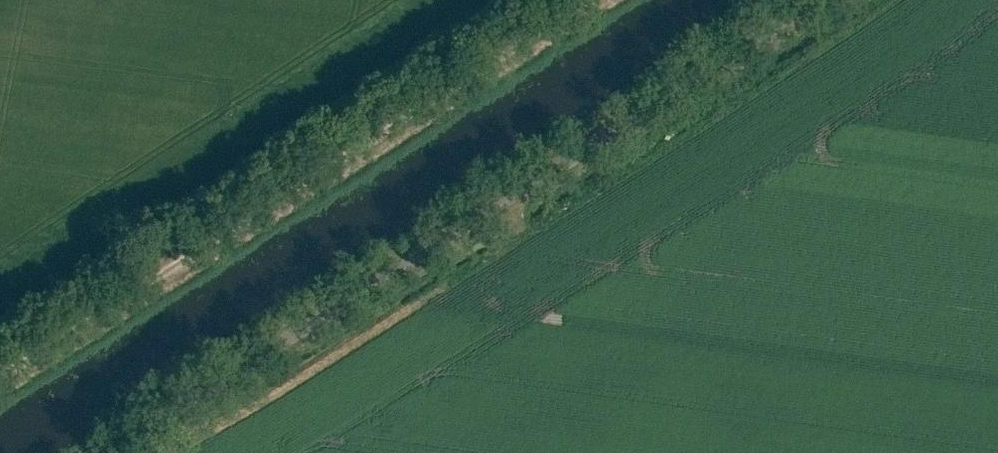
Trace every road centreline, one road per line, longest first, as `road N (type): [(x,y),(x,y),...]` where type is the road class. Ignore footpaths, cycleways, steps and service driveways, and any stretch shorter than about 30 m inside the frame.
road 1 (unclassified): [(108,452),(813,0)]
road 2 (track): [(0,394),(607,0)]

